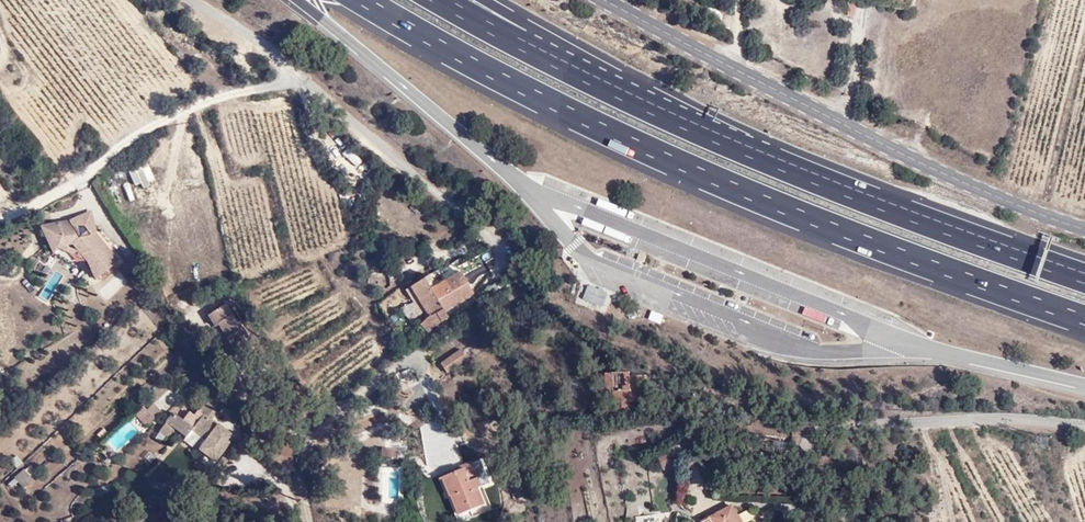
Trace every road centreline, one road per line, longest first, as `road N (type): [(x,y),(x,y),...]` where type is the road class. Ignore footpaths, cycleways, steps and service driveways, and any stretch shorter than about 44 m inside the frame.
road 1 (motorway): [(368,0),(679,162),(1084,319)]
road 2 (unclassified): [(315,521),(293,447),(500,281),(504,259),(495,226),(441,192),(313,77)]
road 3 (unclassified): [(610,0),(925,163),(1084,226)]
road 4 (motorway): [(1084,277),(859,195),(609,89)]
road 5 (unclassified): [(1084,428),(989,421),(813,430),(796,521)]
road 6 (residential): [(313,77),(178,113),(142,132),(83,186),(0,227)]
road 7 (motorway): [(609,89),(444,0)]
road 8 (motorway): [(609,89),(485,0)]
road 9 (unclassified): [(313,77),(196,0)]

